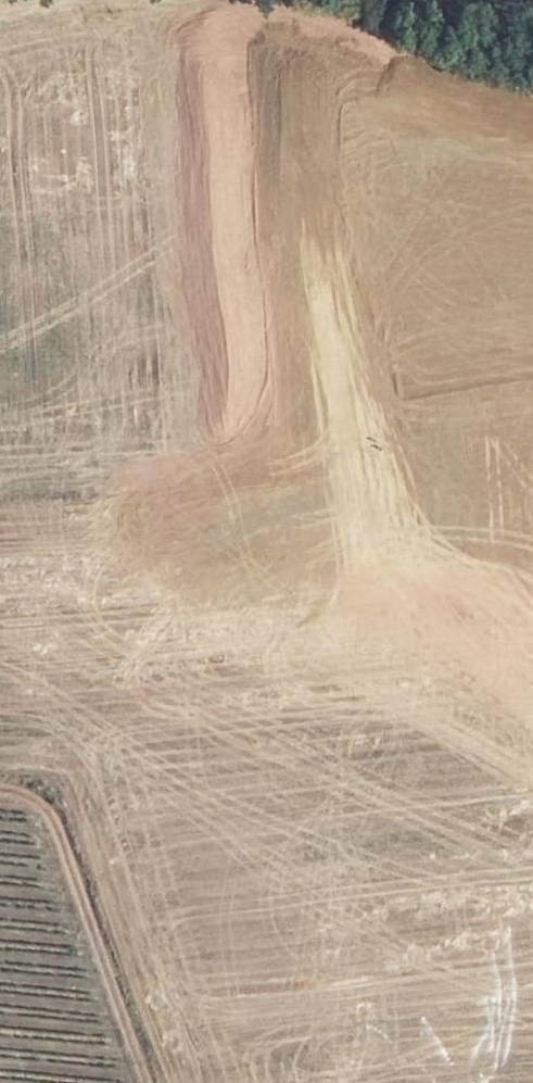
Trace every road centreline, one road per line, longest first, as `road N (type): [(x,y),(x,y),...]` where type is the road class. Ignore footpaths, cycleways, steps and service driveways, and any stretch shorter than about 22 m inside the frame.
road 1 (track): [(148,1082),(56,829),(40,805),(0,793)]

